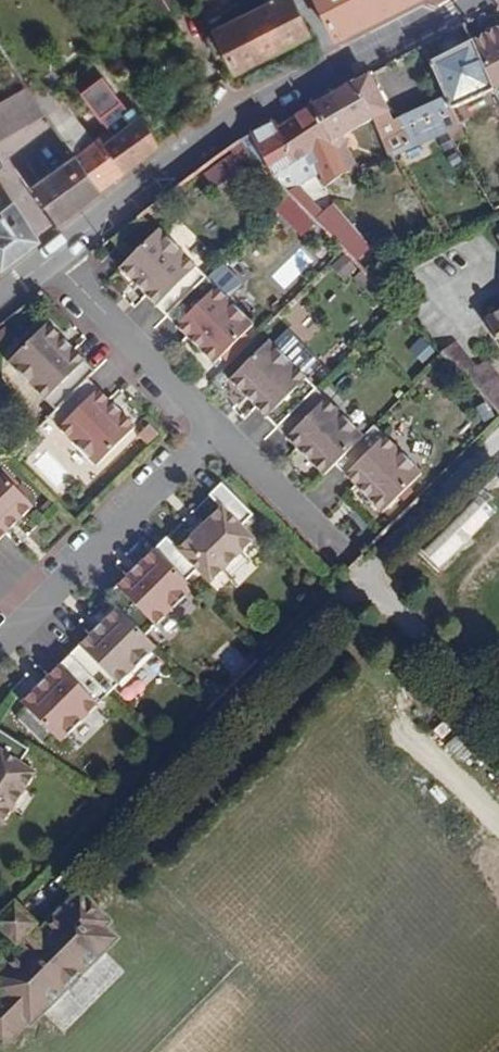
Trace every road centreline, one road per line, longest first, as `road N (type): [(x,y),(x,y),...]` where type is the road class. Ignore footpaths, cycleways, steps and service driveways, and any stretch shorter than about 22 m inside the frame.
road 1 (secondary): [(470,0),(229,121),(56,255)]
road 2 (residential): [(0,643),(215,429)]
road 3 (residential): [(56,255),(215,429)]
road 4 (residential): [(215,429),(334,541)]

